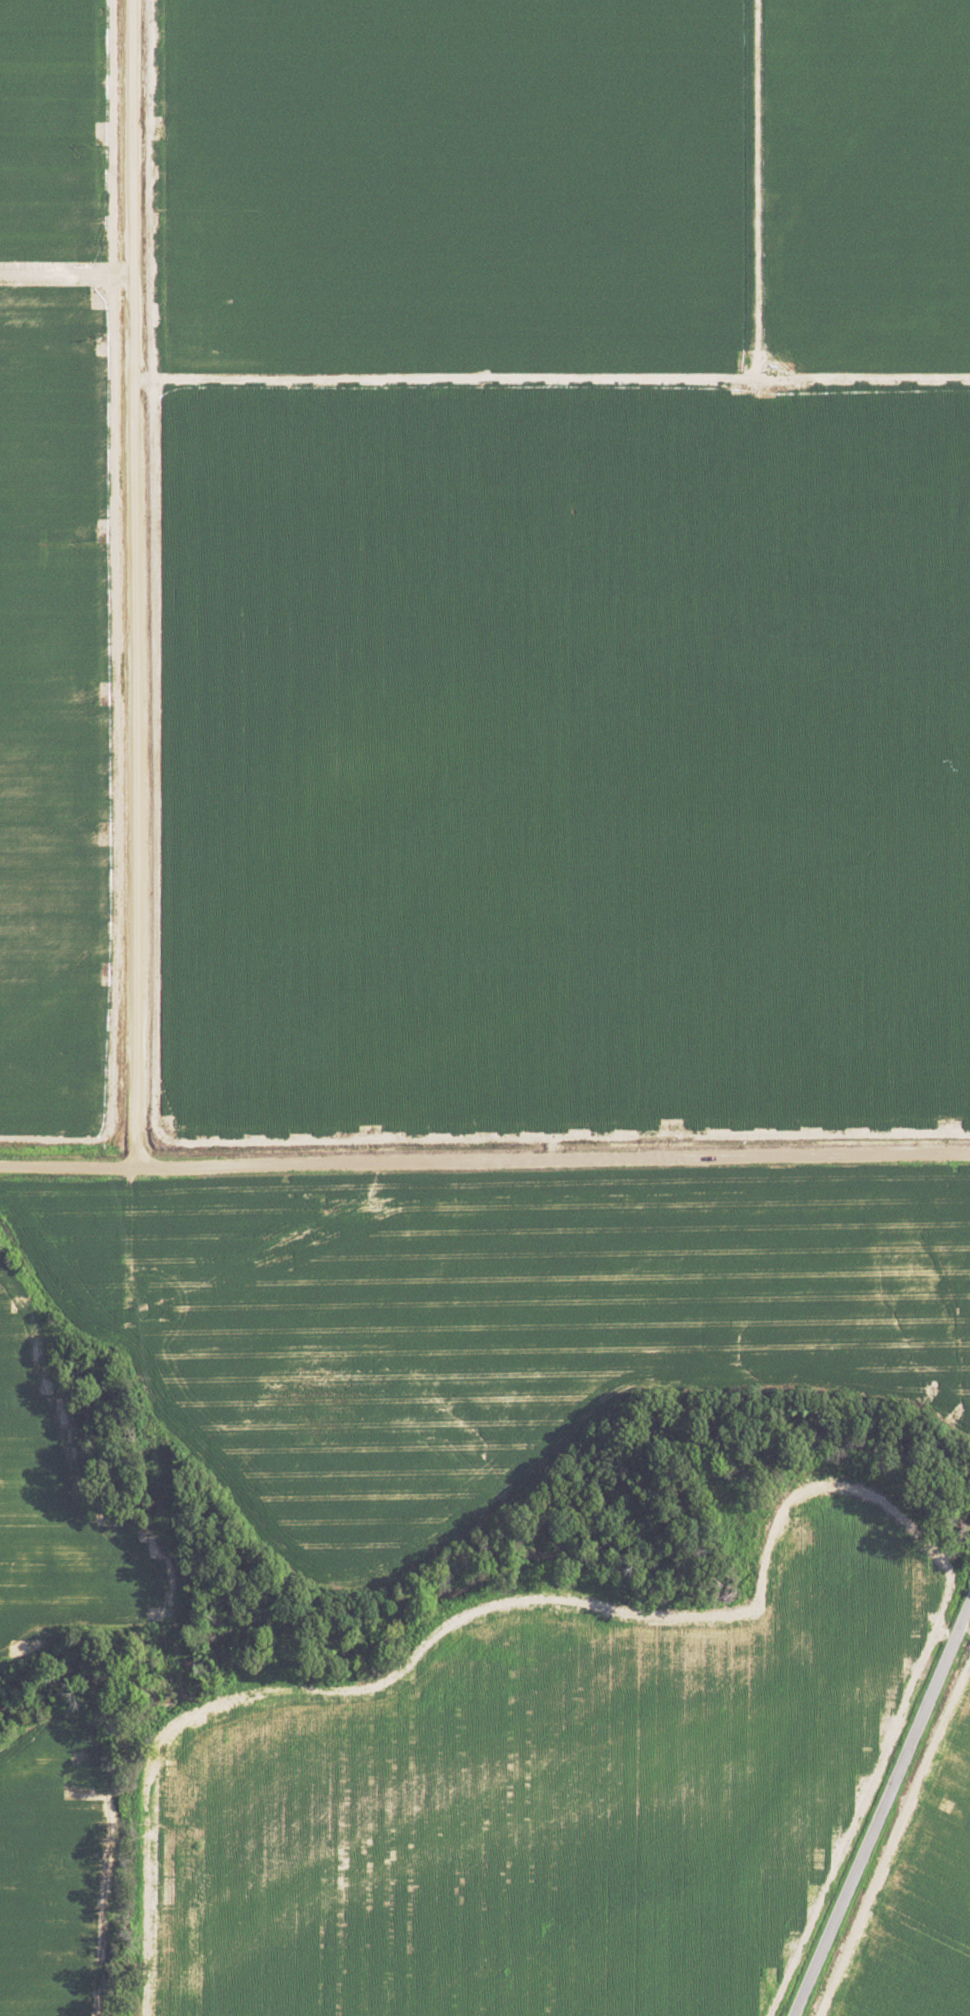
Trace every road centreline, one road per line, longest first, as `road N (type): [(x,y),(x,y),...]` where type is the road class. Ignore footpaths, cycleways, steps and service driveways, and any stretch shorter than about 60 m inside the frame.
road 1 (residential): [(130,1167),(127,0)]
road 2 (residential): [(0,1167),(969,1155)]
road 3 (residential): [(969,1601),(791,2015)]

